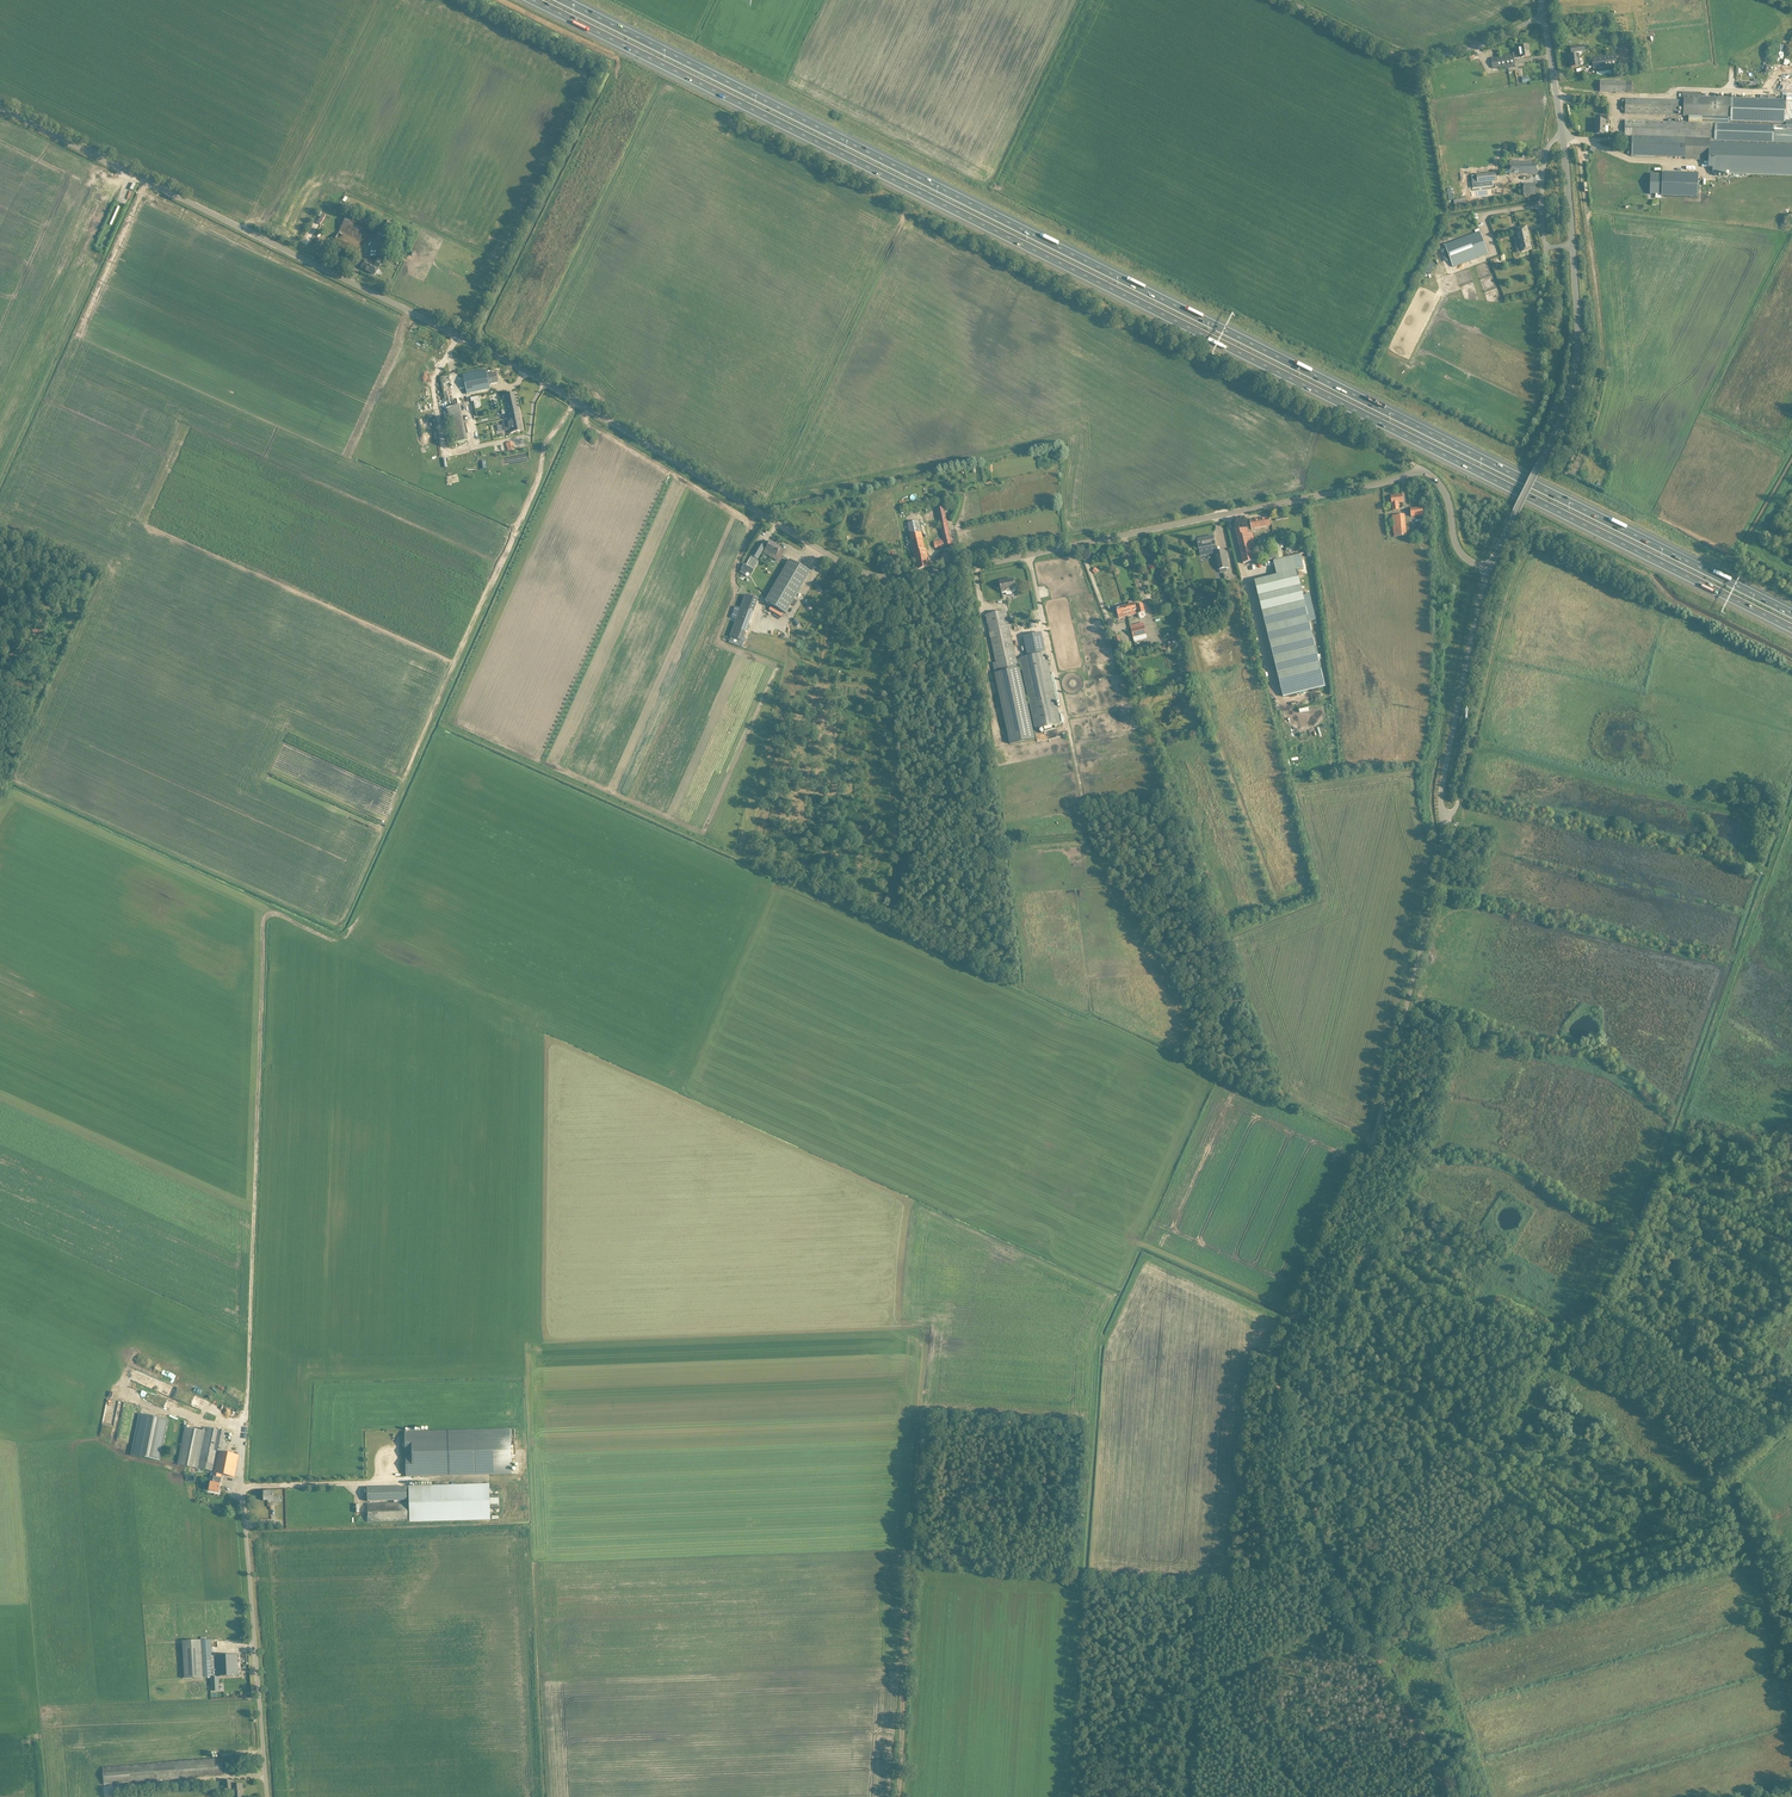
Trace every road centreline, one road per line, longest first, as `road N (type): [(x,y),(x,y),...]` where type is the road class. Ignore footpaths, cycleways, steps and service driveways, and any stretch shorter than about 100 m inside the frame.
road 1 (unclassified): [(0,110),(487,351),(870,576),(919,577),(1417,476),(1441,487),(1463,556),(1488,569)]
road 2 (motorway): [(532,0),(1791,629)]
road 3 (motorway): [(1791,614),(566,0)]
road 4 (track): [(1373,1137),(1275,1370),(1309,1537),(1353,1599),(1401,1691),(1441,1796)]
road 5 (unclassified): [(1373,1137),(1445,836),(1441,784),(1488,569)]
road 6 (track): [(894,1796),(917,1409)]
road 7 (unclassified): [(1488,569),(1572,382),(1571,247)]
road 8 (unclassified): [(263,1796),(242,1516)]
road 9 (track): [(1289,0),(1411,62),(1471,50),(1543,16)]
road 10 (unclassified): [(1571,247),(1550,248),(1544,240),(1544,156),(1564,134)]
road 11 (unclassified): [(1564,134),(1540,0)]

